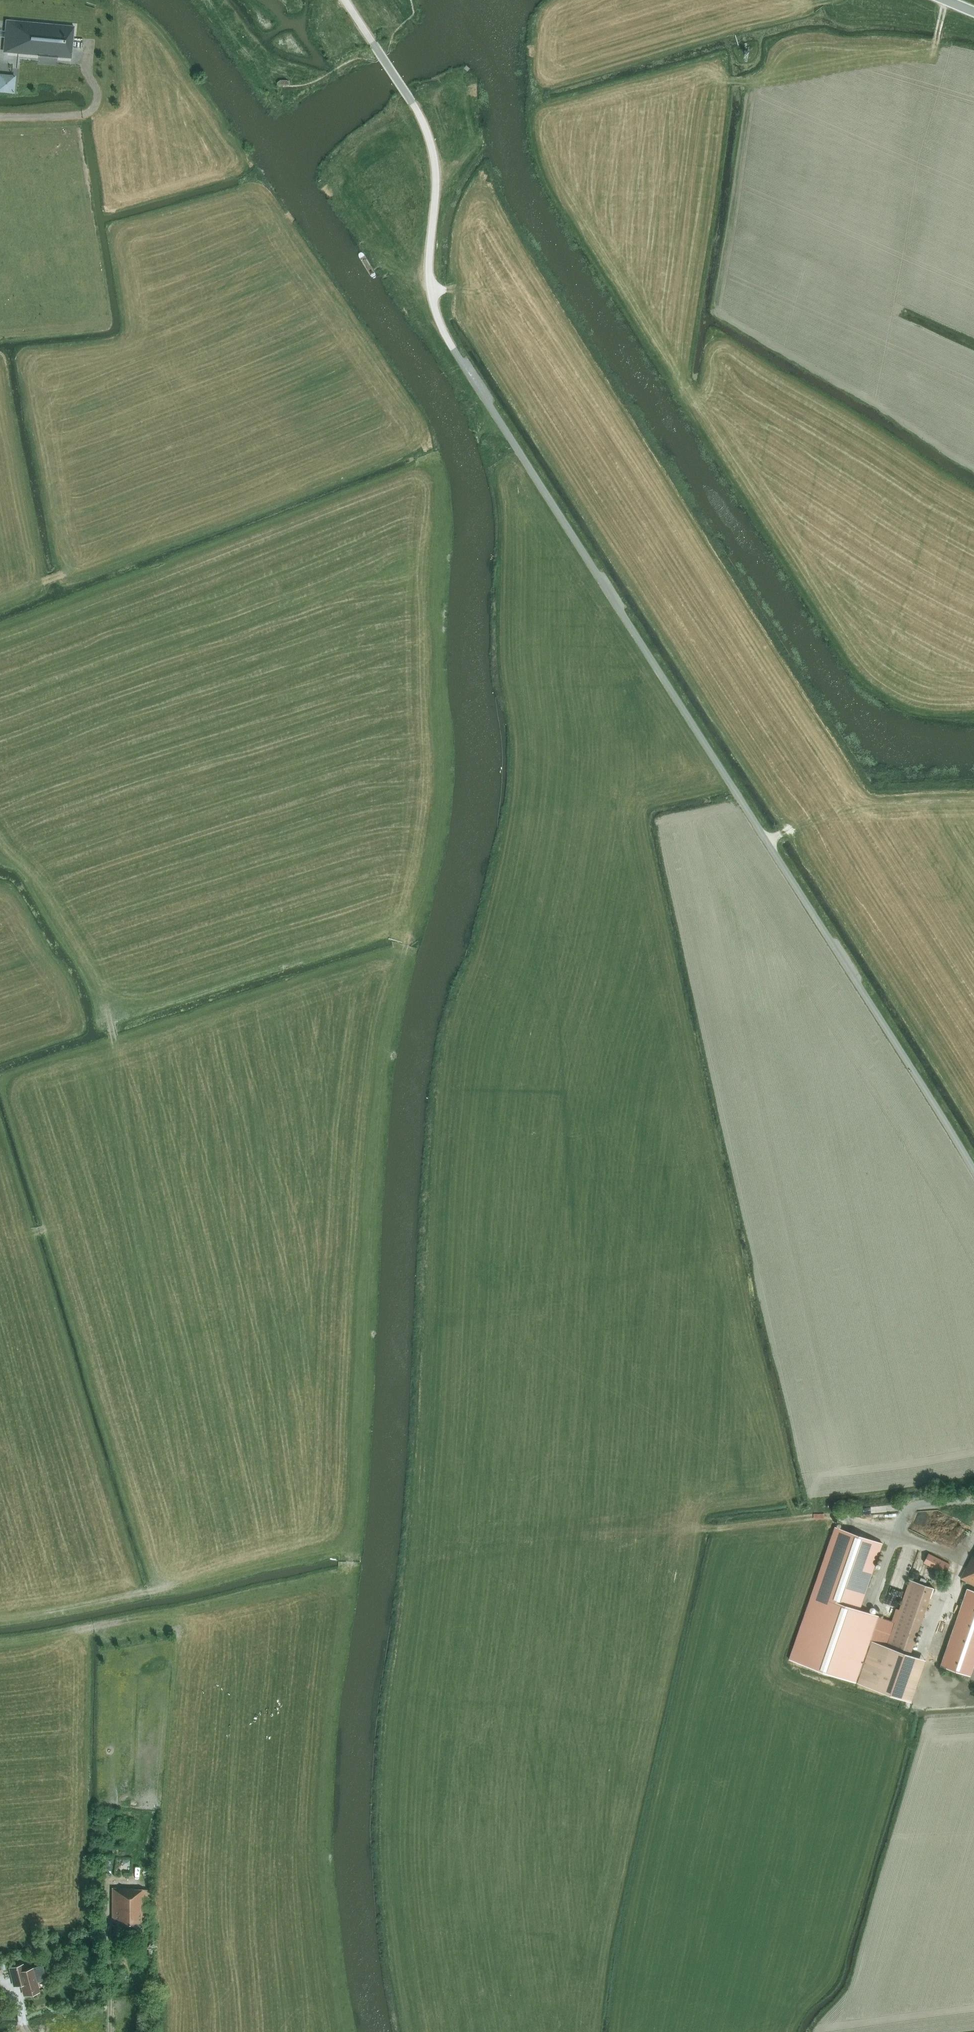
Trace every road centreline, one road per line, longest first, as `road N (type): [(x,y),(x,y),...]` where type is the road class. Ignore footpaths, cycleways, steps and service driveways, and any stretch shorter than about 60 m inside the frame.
road 1 (unclassified): [(973,1171),(445,334),(429,278),(433,155),(412,102)]
road 2 (track): [(0,1617),(156,1590)]
road 3 (unclassified): [(345,0),(412,102)]

